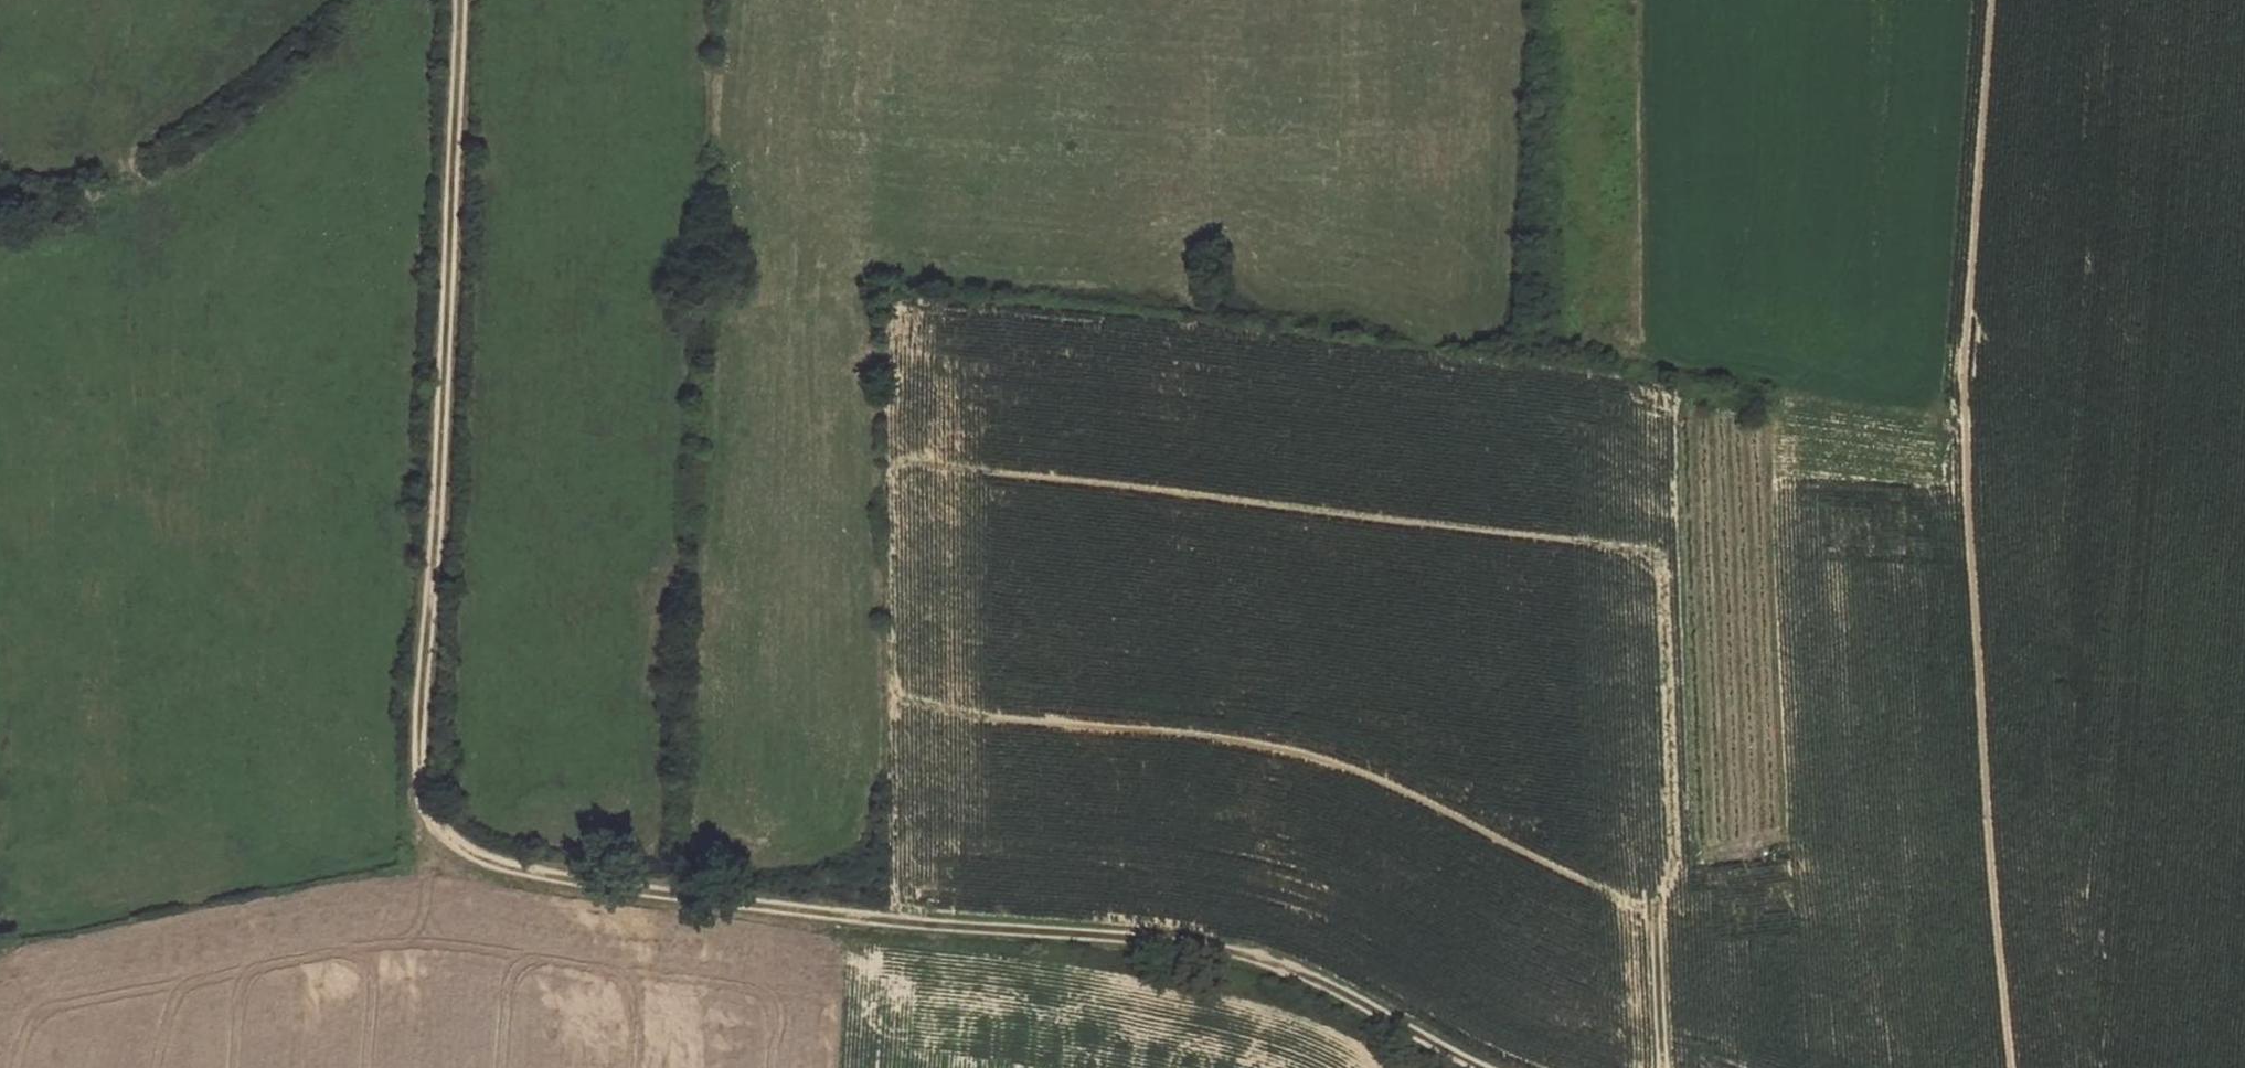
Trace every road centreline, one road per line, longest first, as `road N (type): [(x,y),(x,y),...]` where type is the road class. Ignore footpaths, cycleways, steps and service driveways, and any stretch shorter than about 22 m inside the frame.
road 1 (track): [(1484,1067),(1263,957),(1177,940),(703,899),(498,865),(456,845),(428,814),(420,754),(461,0)]
road 2 (track): [(1661,1067),(1652,874)]

